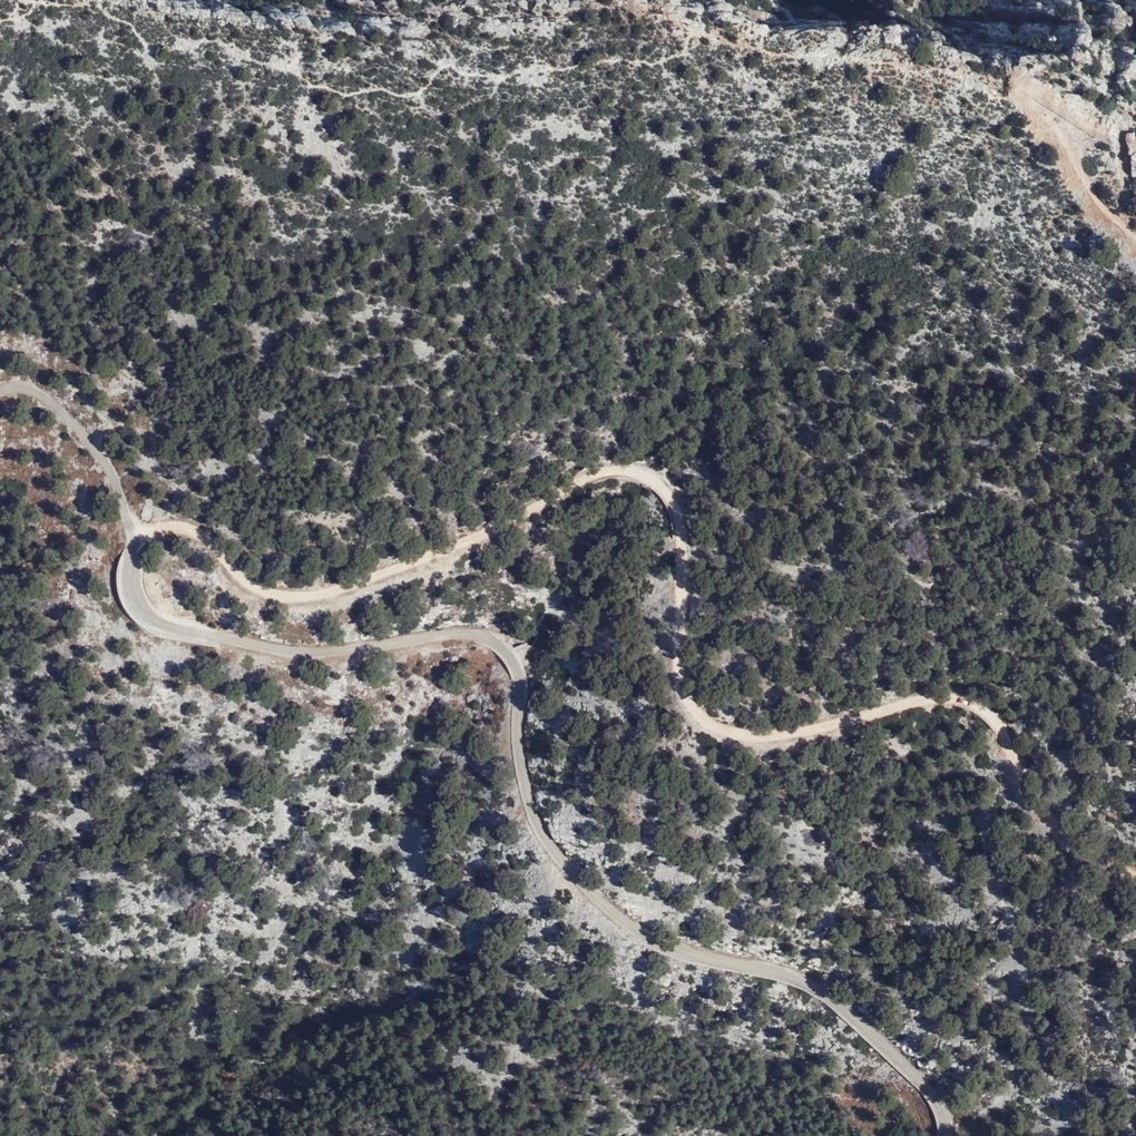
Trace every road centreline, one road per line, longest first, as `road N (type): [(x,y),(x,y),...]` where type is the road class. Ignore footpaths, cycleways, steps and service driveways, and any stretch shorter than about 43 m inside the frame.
road 1 (unclassified): [(945,1135),(926,1089),(839,1004),(801,980),(652,941),(573,876),(530,810),(519,761),(517,668),(491,641),(443,634),(309,654),(162,627),(129,589),(132,535),(103,460),(56,401),(22,387),(0,394)]
road 2 (track): [(132,535),(170,525),(188,530),(244,582),(310,597),(458,545),(595,473),(644,475),(675,508),(683,687),(699,716),(763,738),(913,702),(967,702),(1002,730),(1024,790),(1047,817),(1135,875)]
road 3 (track): [(1135,237),(1101,208),(1047,121),(1000,94)]

